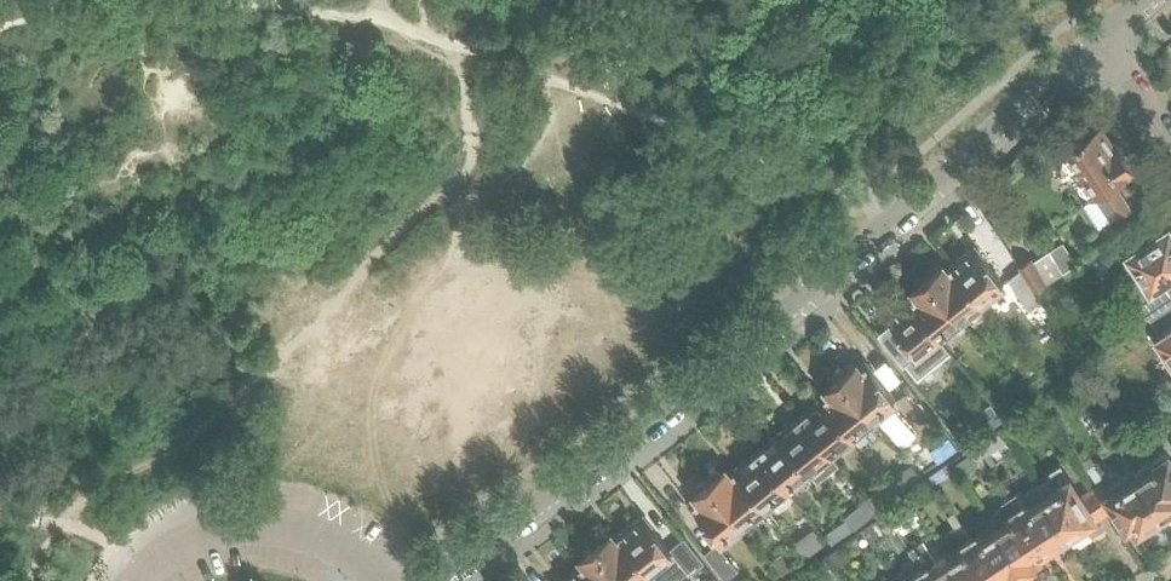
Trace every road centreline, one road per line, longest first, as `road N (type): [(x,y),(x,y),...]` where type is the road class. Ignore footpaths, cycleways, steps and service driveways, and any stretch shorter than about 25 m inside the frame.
road 1 (residential): [(442,580),(668,410),(1102,40)]
road 2 (residential): [(1170,145),(1102,40)]

